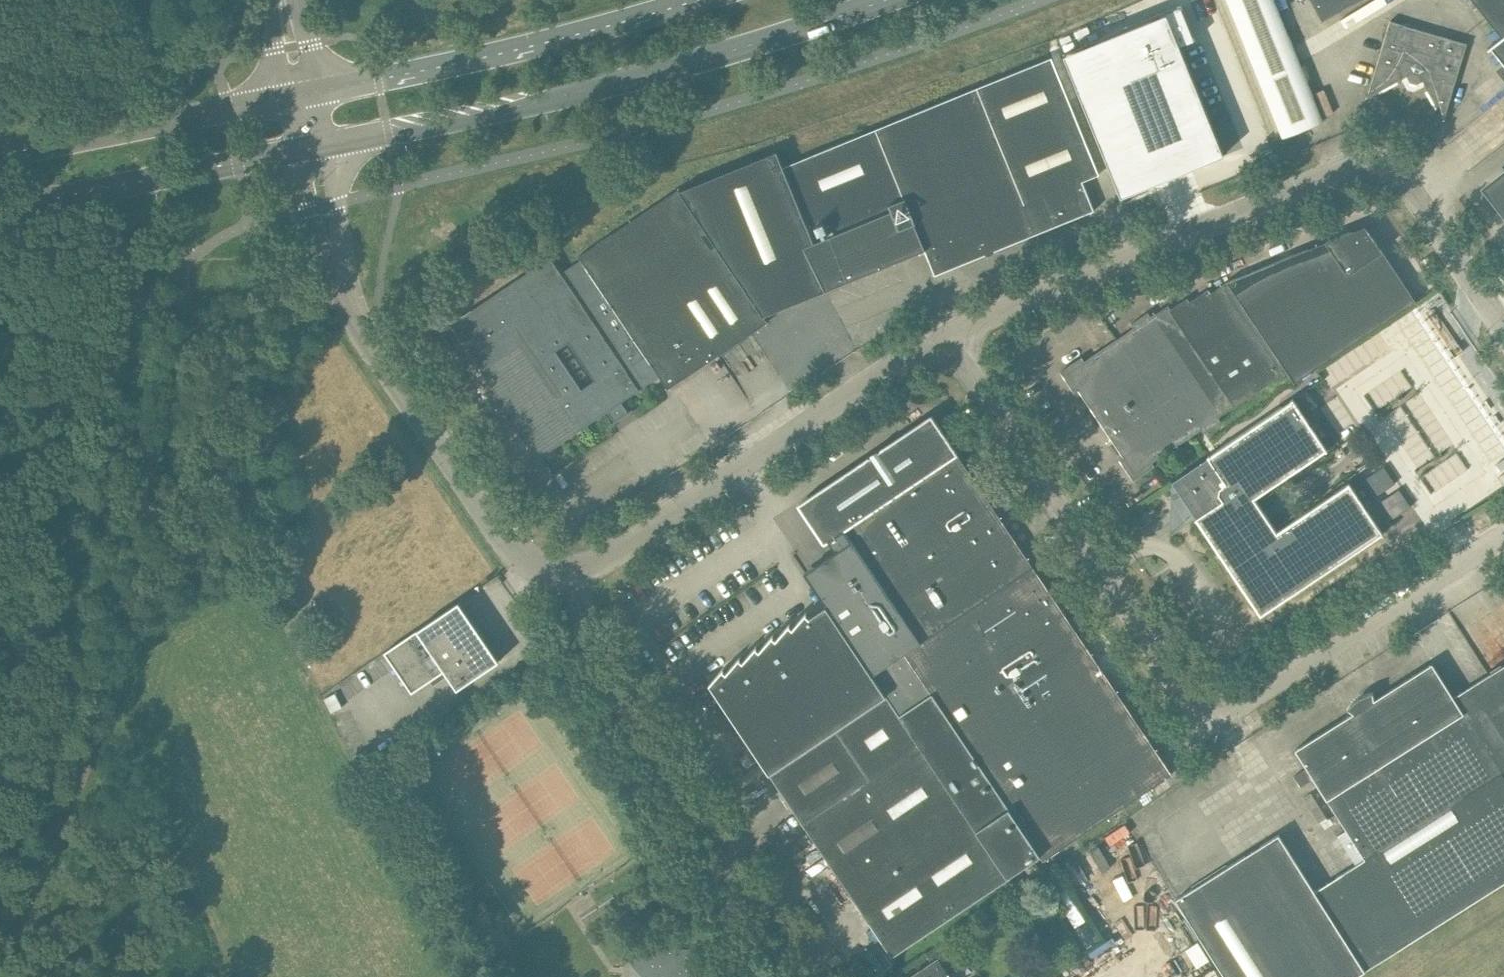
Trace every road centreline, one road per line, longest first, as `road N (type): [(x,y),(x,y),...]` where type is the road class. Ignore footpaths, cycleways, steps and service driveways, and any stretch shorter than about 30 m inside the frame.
road 1 (unclassified): [(951,333),(1345,168),(1406,182),(1503,326)]
road 2 (unclassified): [(0,893),(79,775),(95,730),(182,294)]
road 3 (unclassified): [(1503,535),(1263,687),(1211,705),(1179,688),(1050,497)]
road 4 (secondary): [(328,143),(552,101),(878,0)]
road 5 (unclassified): [(804,976),(594,667),(567,578)]
road 6 (unclassified): [(567,578),(905,354),(951,333)]
road 7 (unclassified): [(567,578),(539,569),(498,533),(351,309),(334,266)]
road 8 (secondary): [(675,0),(319,90)]
road 9 (secondary): [(0,210),(296,149)]
road 10 (secondary): [(286,98),(0,154)]
road 11 (unclassified): [(1050,497),(951,333)]
road 12 (unclassified): [(296,149),(308,211),(334,266)]
road 13 (unclassified): [(334,266),(338,202),(328,143)]

